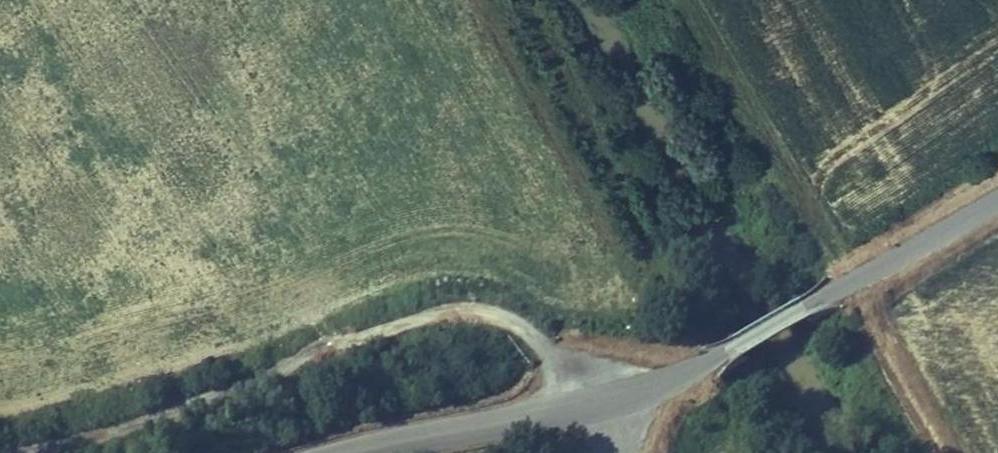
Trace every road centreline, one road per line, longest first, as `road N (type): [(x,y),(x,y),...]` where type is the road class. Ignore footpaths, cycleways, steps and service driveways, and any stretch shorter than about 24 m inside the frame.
road 1 (tertiary): [(393,452),(693,373),(997,198)]
road 2 (track): [(856,276),(689,0)]

